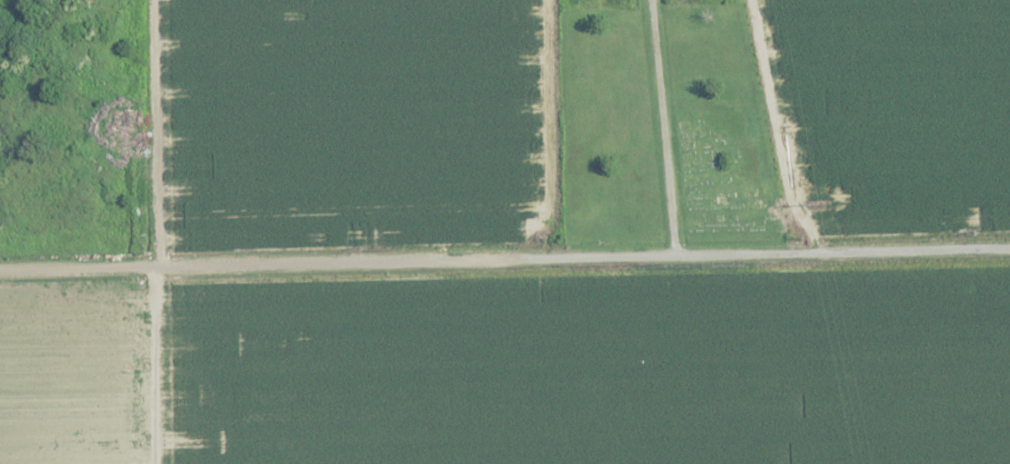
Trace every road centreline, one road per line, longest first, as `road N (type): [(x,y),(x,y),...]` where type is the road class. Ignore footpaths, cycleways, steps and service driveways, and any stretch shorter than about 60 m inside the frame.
road 1 (residential): [(0,268),(1009,250)]
road 2 (track): [(158,267),(152,0)]
road 3 (residential): [(675,258),(648,0)]

